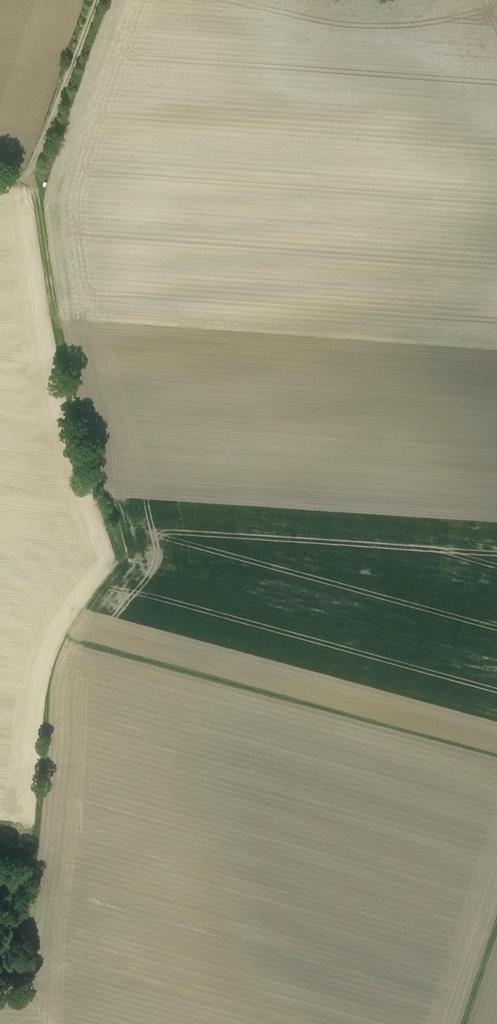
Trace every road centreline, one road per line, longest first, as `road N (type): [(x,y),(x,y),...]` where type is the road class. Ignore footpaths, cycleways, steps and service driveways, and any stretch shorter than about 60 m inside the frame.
road 1 (track): [(94,0),(33,169),(0,176)]

